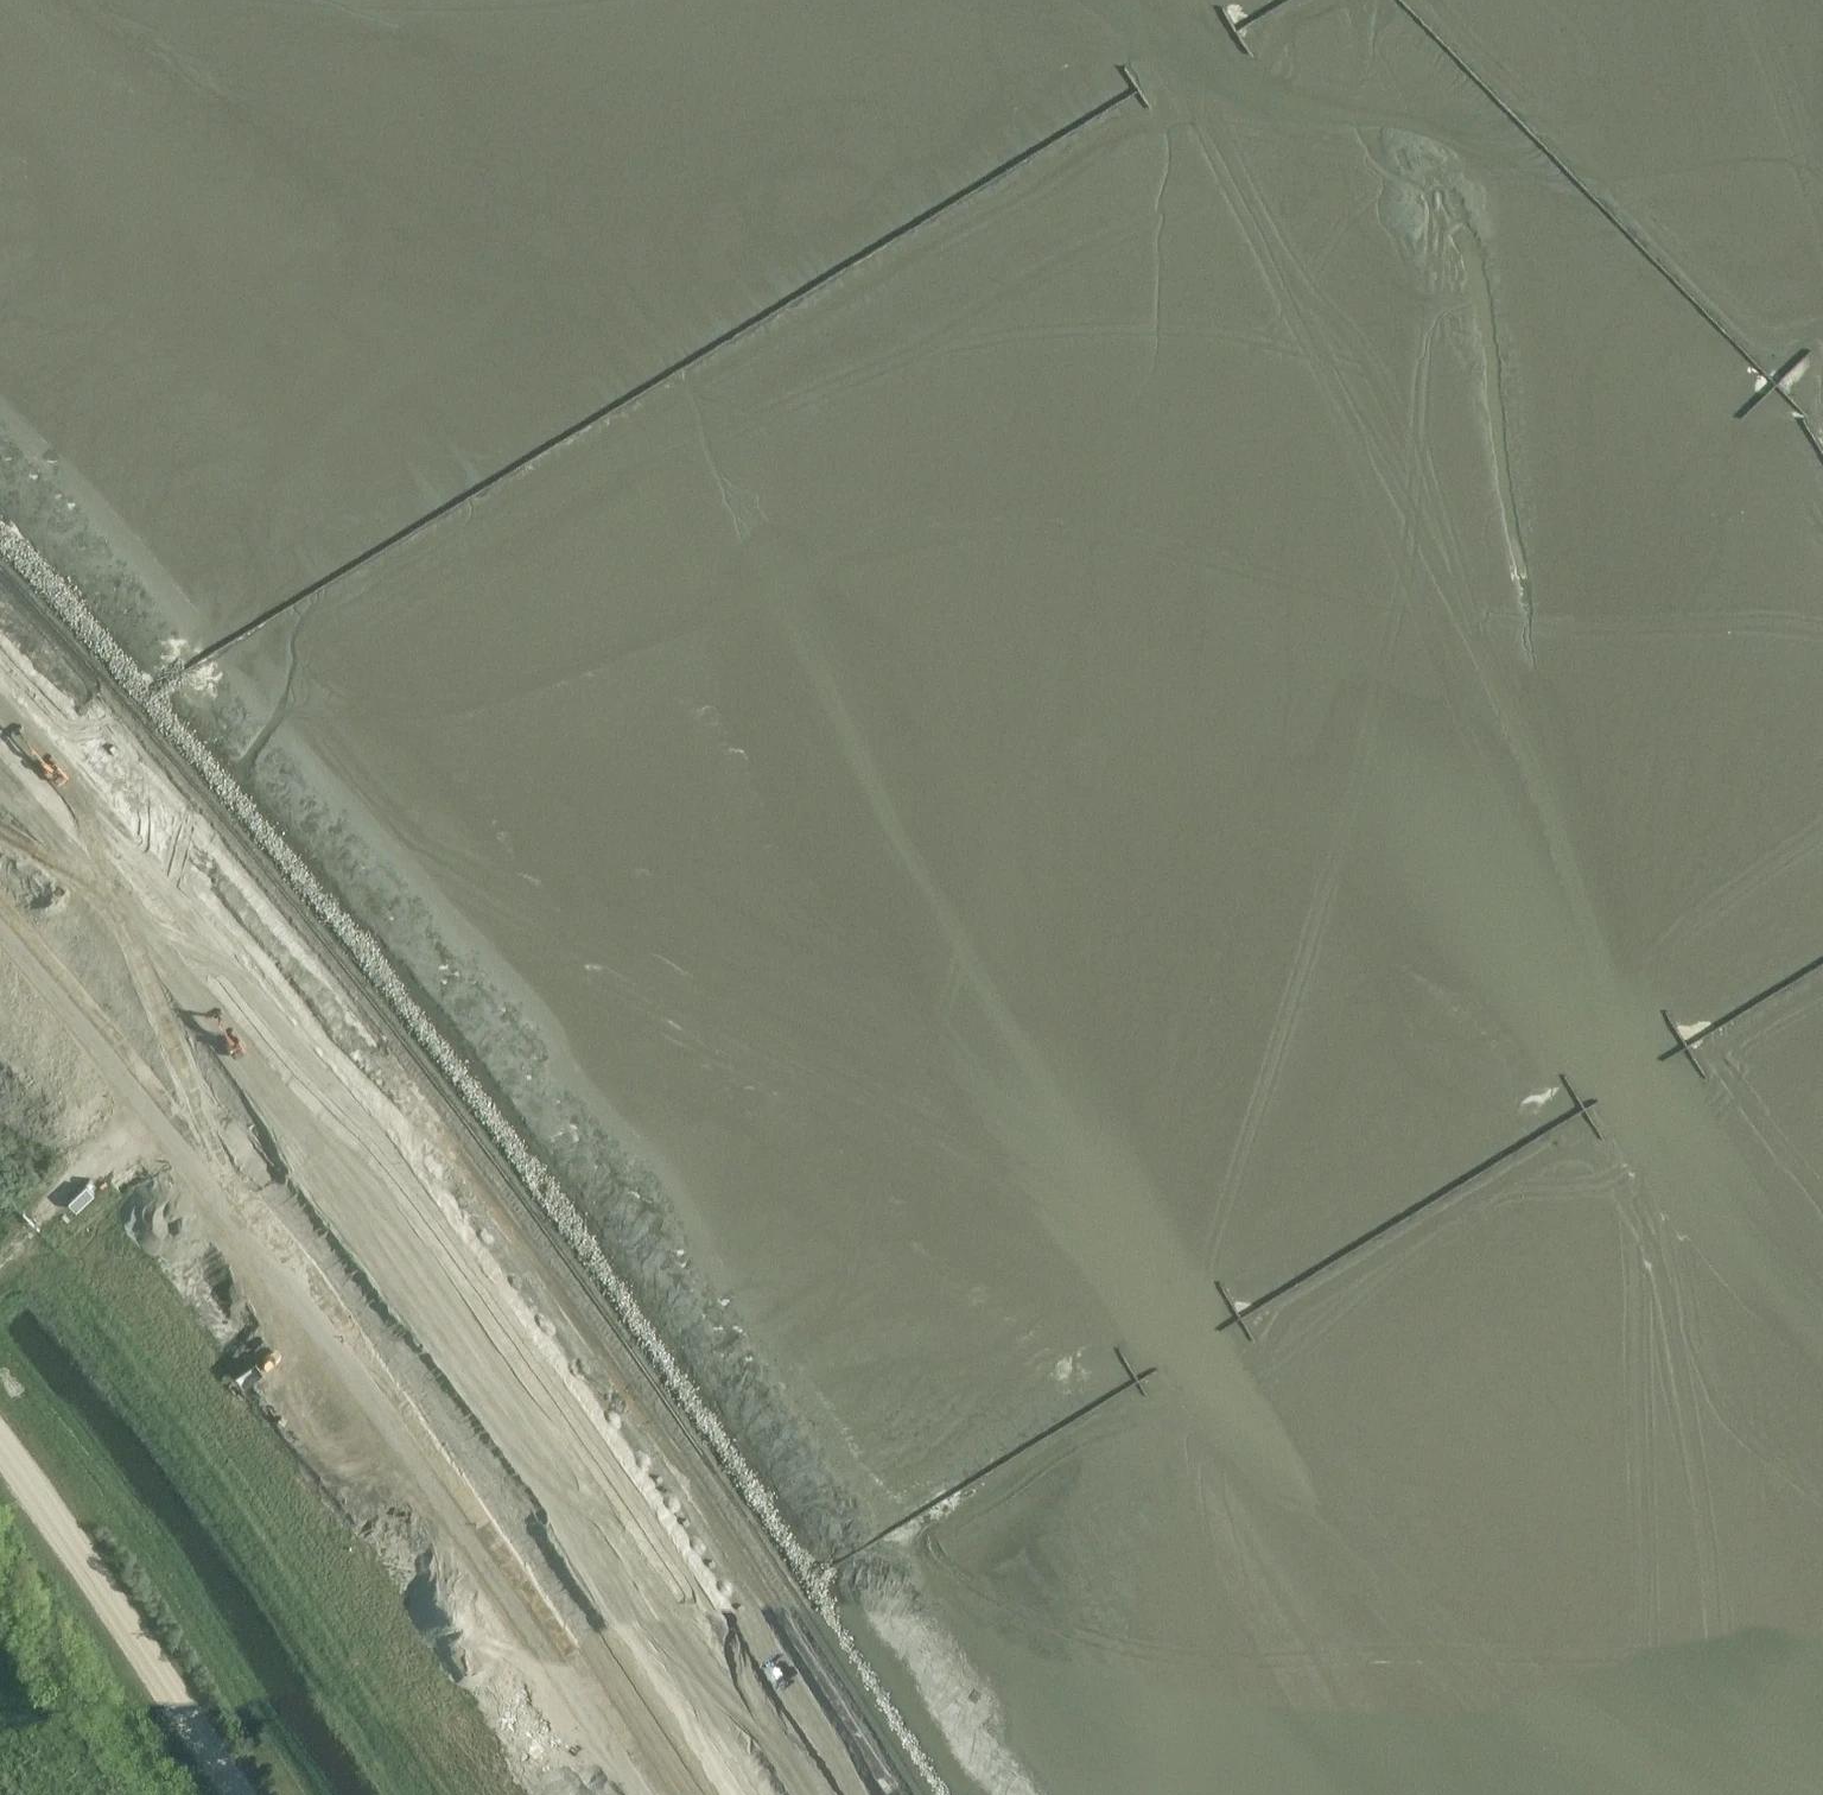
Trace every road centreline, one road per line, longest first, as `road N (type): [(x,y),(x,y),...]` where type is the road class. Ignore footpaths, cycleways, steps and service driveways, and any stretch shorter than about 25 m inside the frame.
road 1 (track): [(897,1794),(651,1413),(446,1131),(226,855),(0,599)]
road 2 (track): [(147,1109),(44,1203),(0,1263)]

